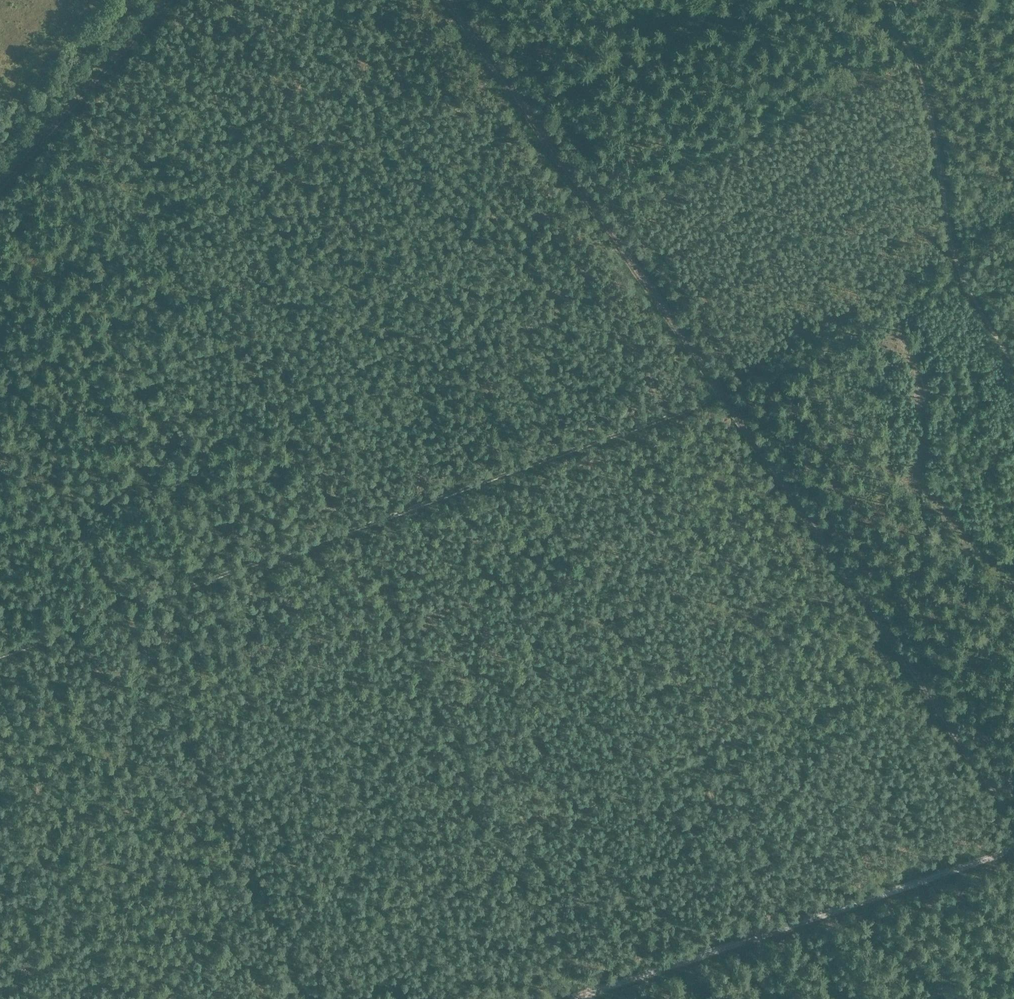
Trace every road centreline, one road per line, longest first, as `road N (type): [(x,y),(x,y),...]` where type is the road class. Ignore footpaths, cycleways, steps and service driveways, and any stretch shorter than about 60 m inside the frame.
road 1 (track): [(1013,821),(447,0)]
road 2 (track): [(721,394),(127,610)]
road 3 (track): [(1013,851),(571,998)]
road 4 (track): [(310,998),(127,610)]
road 5 (track): [(857,0),(903,43),(925,85),(959,270),(1013,359)]
road 6 (track): [(127,610),(0,334)]
road 7 (track): [(166,0),(0,179)]
road 8 (track): [(127,610),(0,656)]

